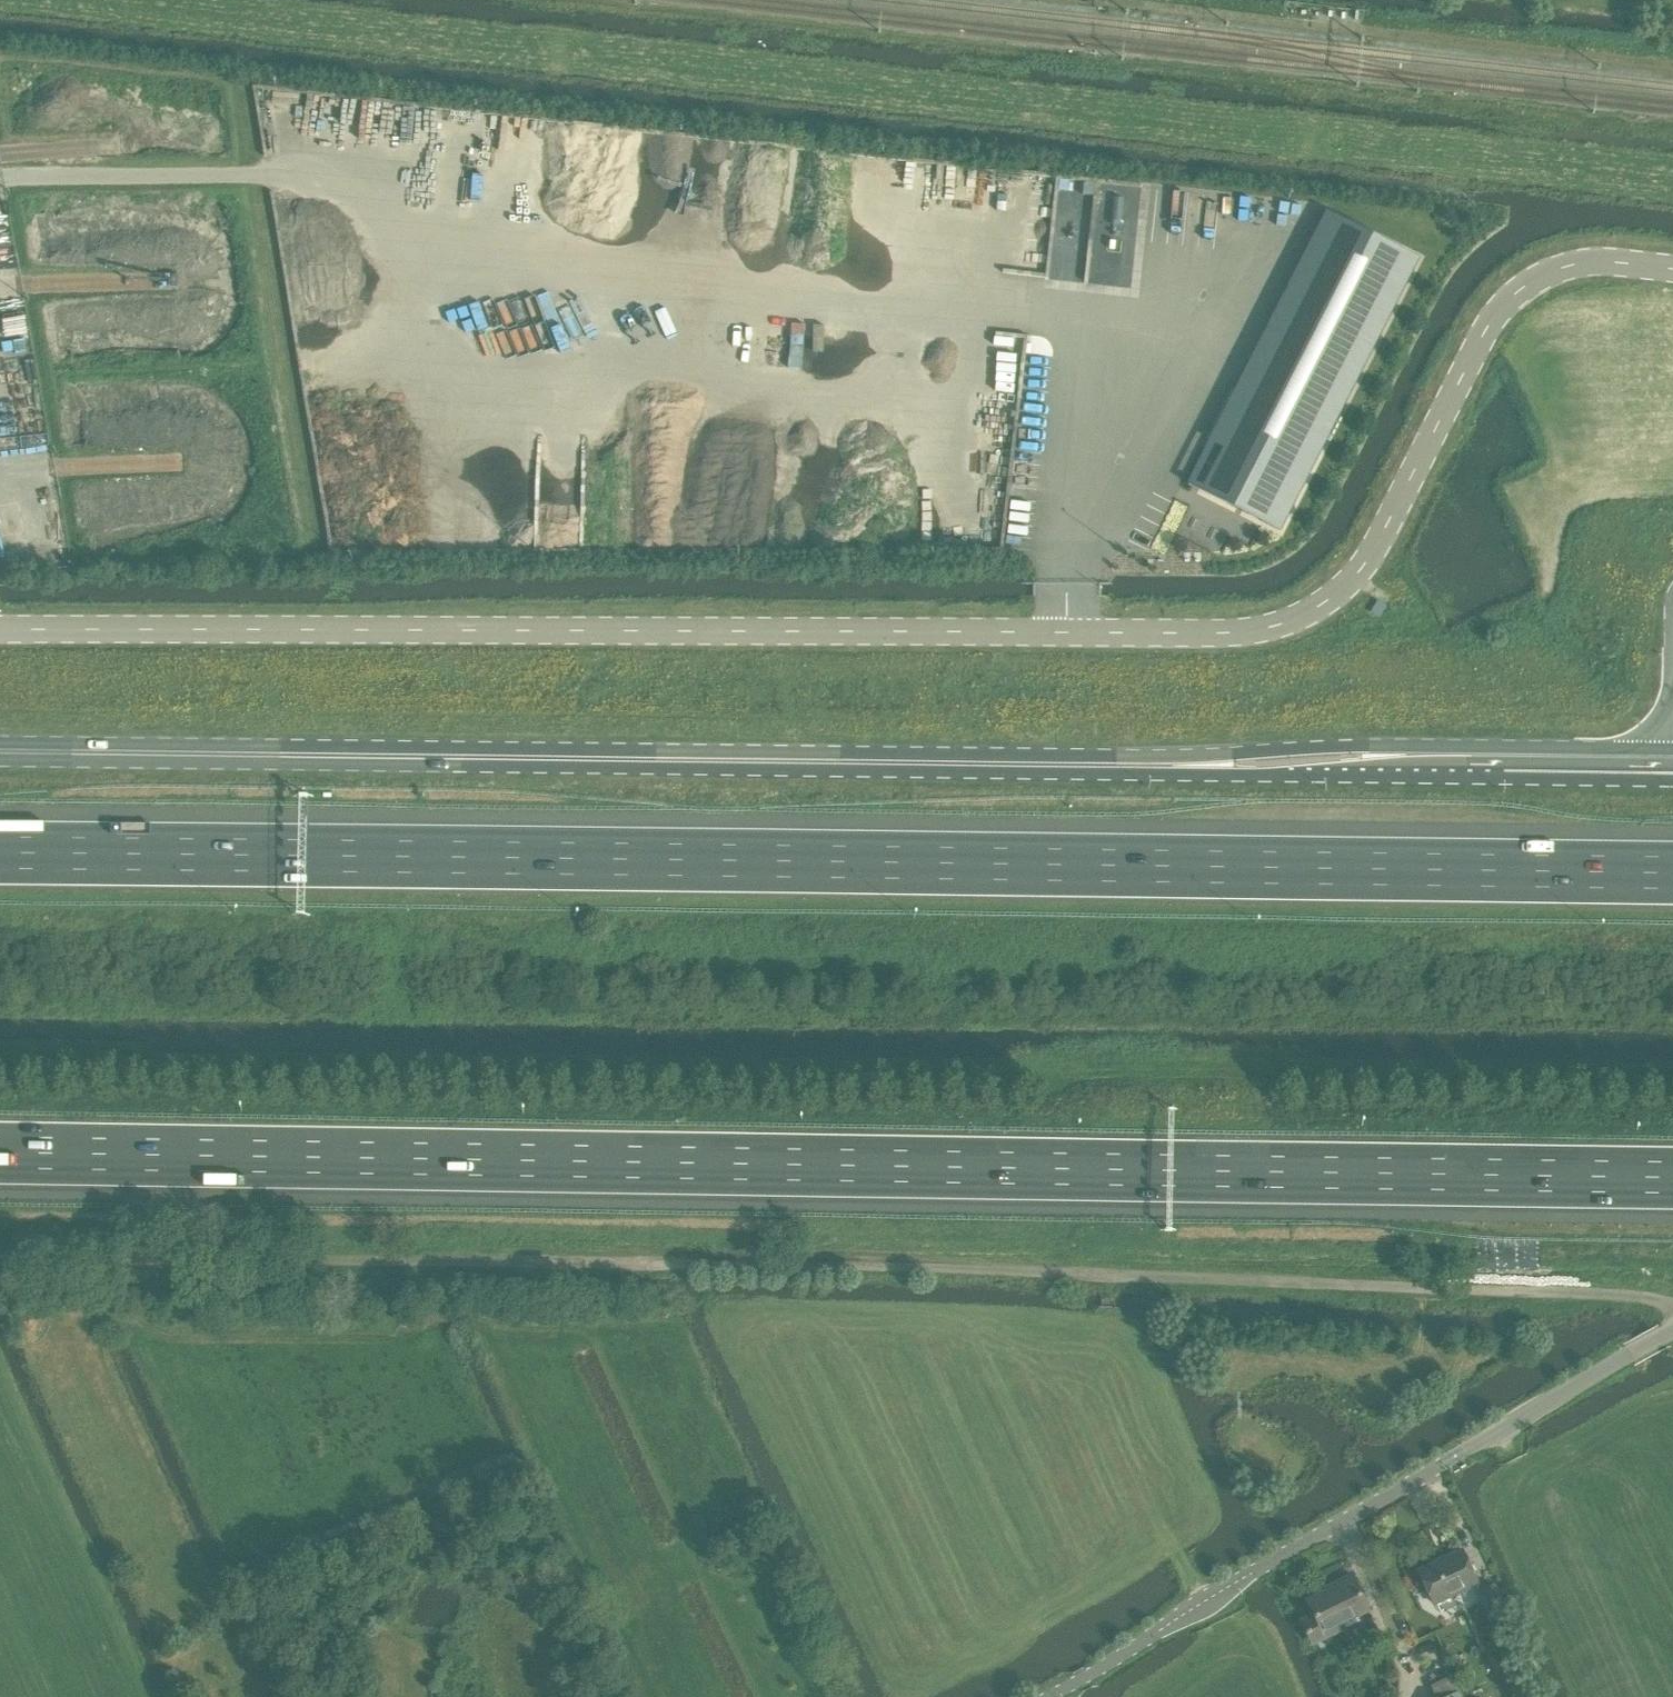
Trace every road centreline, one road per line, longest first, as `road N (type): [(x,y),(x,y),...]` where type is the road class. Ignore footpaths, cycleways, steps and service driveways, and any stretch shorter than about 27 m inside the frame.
road 1 (unclassified): [(0,628),(1271,627),(1306,618),(1360,570),(1493,318),(1522,286),(1557,267),(1672,269)]
road 2 (track): [(1672,1305),(1289,1282),(654,1262),(0,1257)]
road 3 (motorway): [(0,1158),(1672,1178)]
road 4 (motorway): [(1672,873),(0,854)]
road 5 (secondary): [(1174,769),(0,755)]
road 6 (unclassified): [(1050,1696),(1672,1329)]
road 7 (secondary): [(1672,753),(1327,750),(1174,769)]
road 8 (secondary): [(1174,769),(1266,778),(1672,784)]

